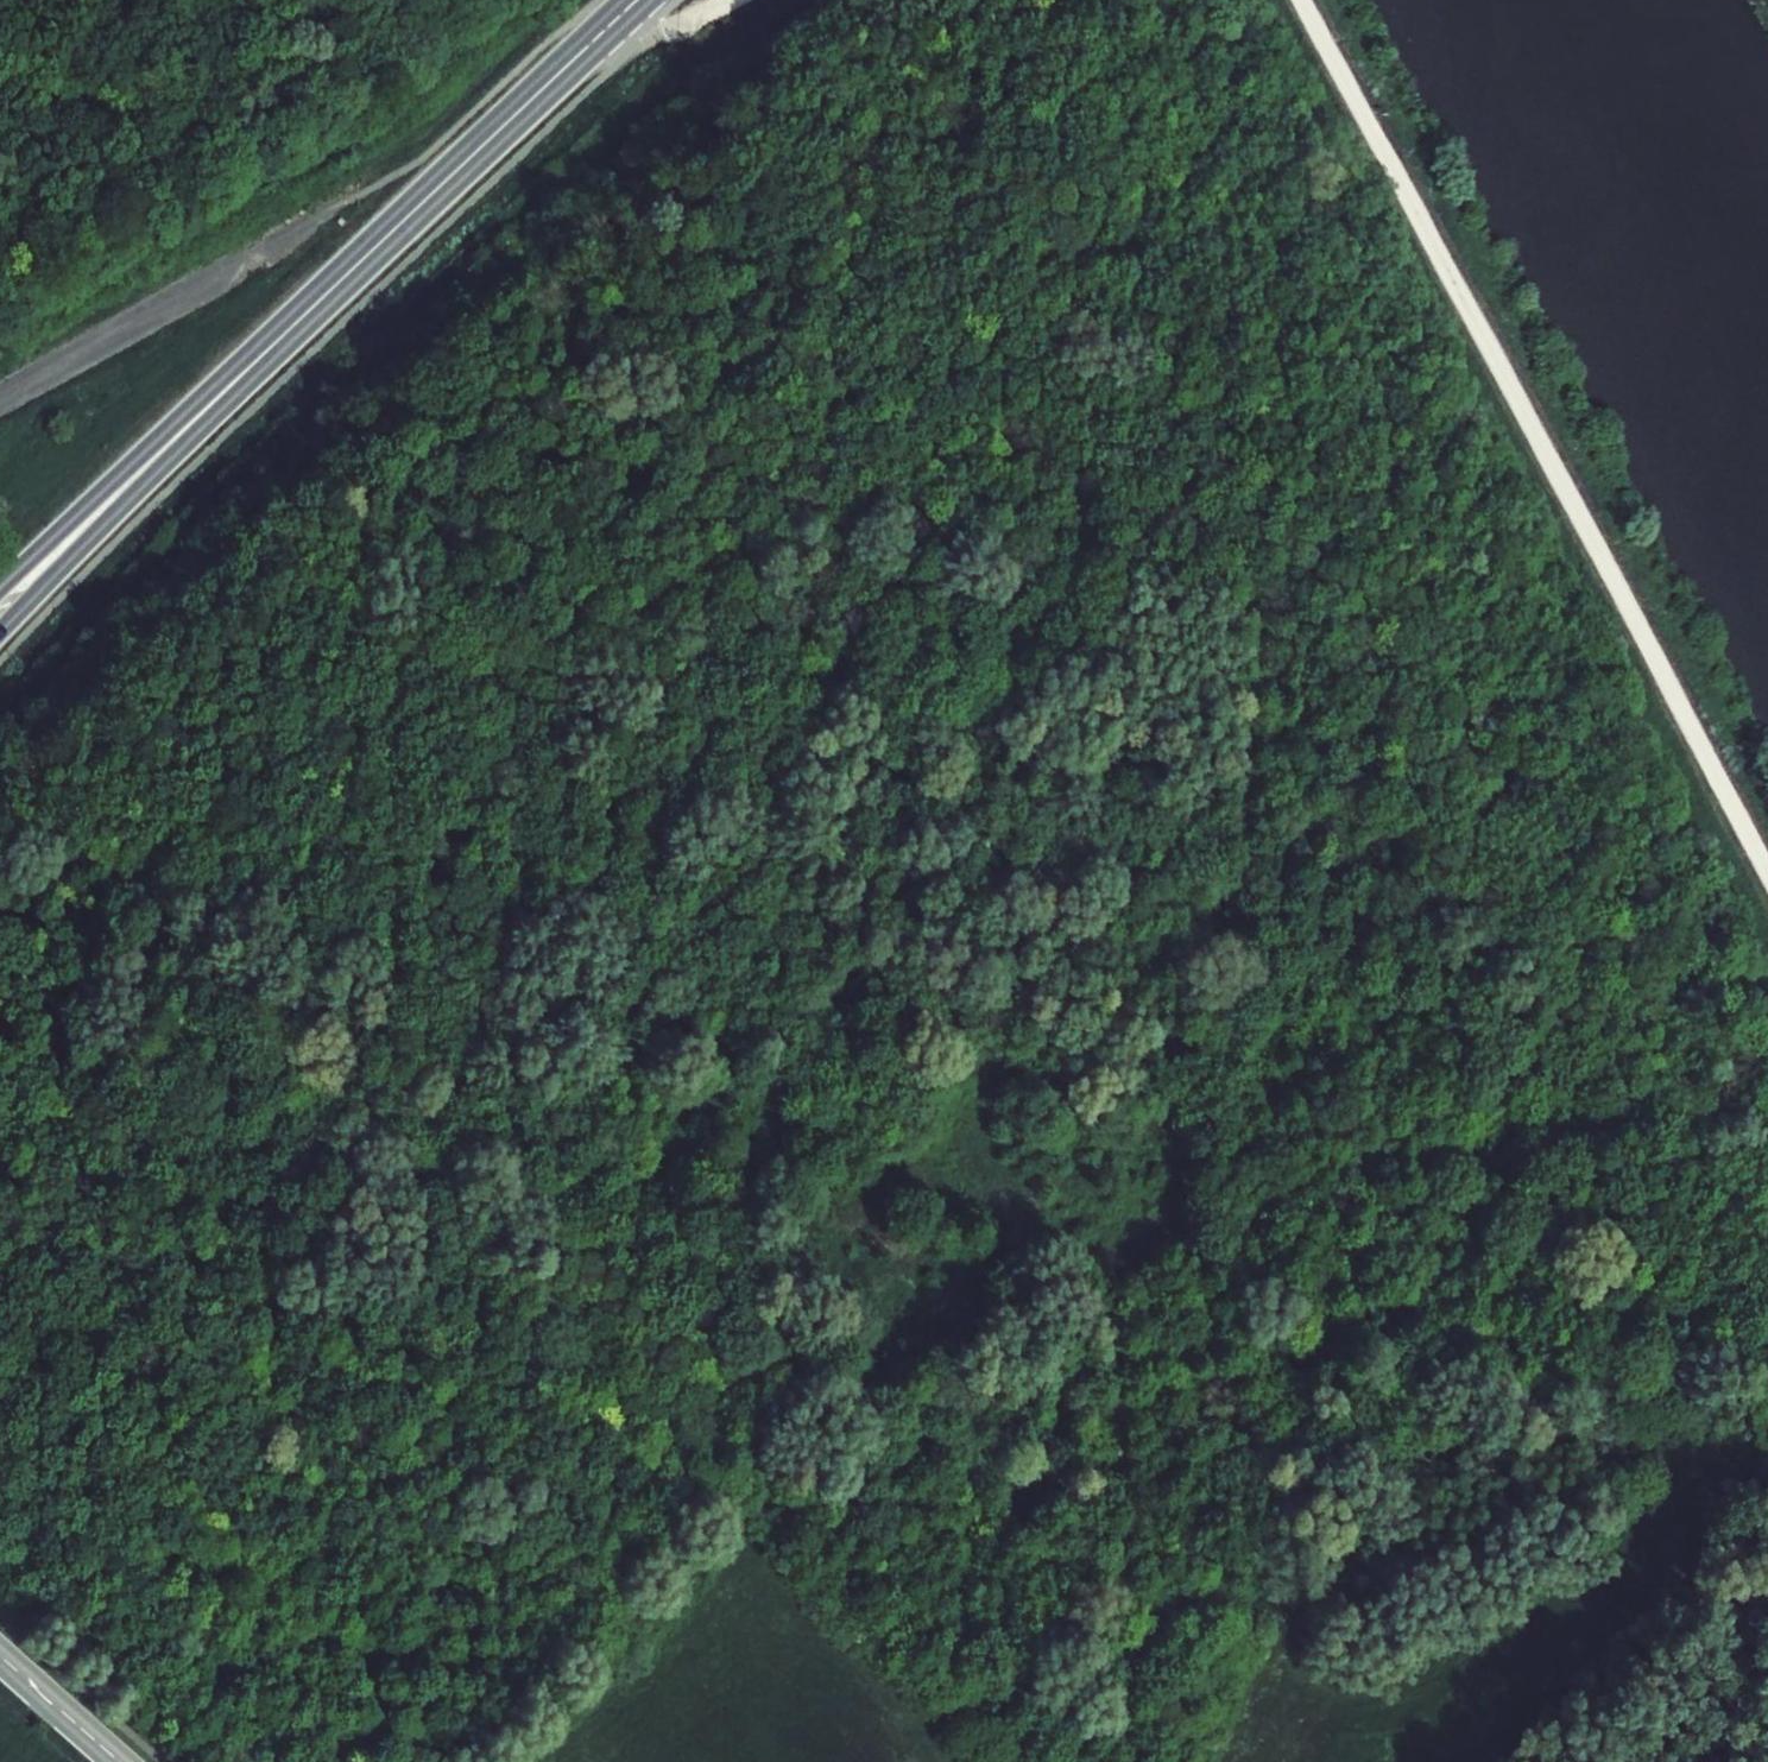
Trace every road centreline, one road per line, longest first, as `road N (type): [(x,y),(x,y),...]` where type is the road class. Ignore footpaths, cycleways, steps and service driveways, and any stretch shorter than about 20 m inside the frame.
road 1 (secondary): [(0,635),(331,289)]
road 2 (secondary): [(331,289),(0,589)]
road 3 (secondary): [(331,289),(637,0)]
road 4 (secondary): [(0,1655),(120,1761)]

